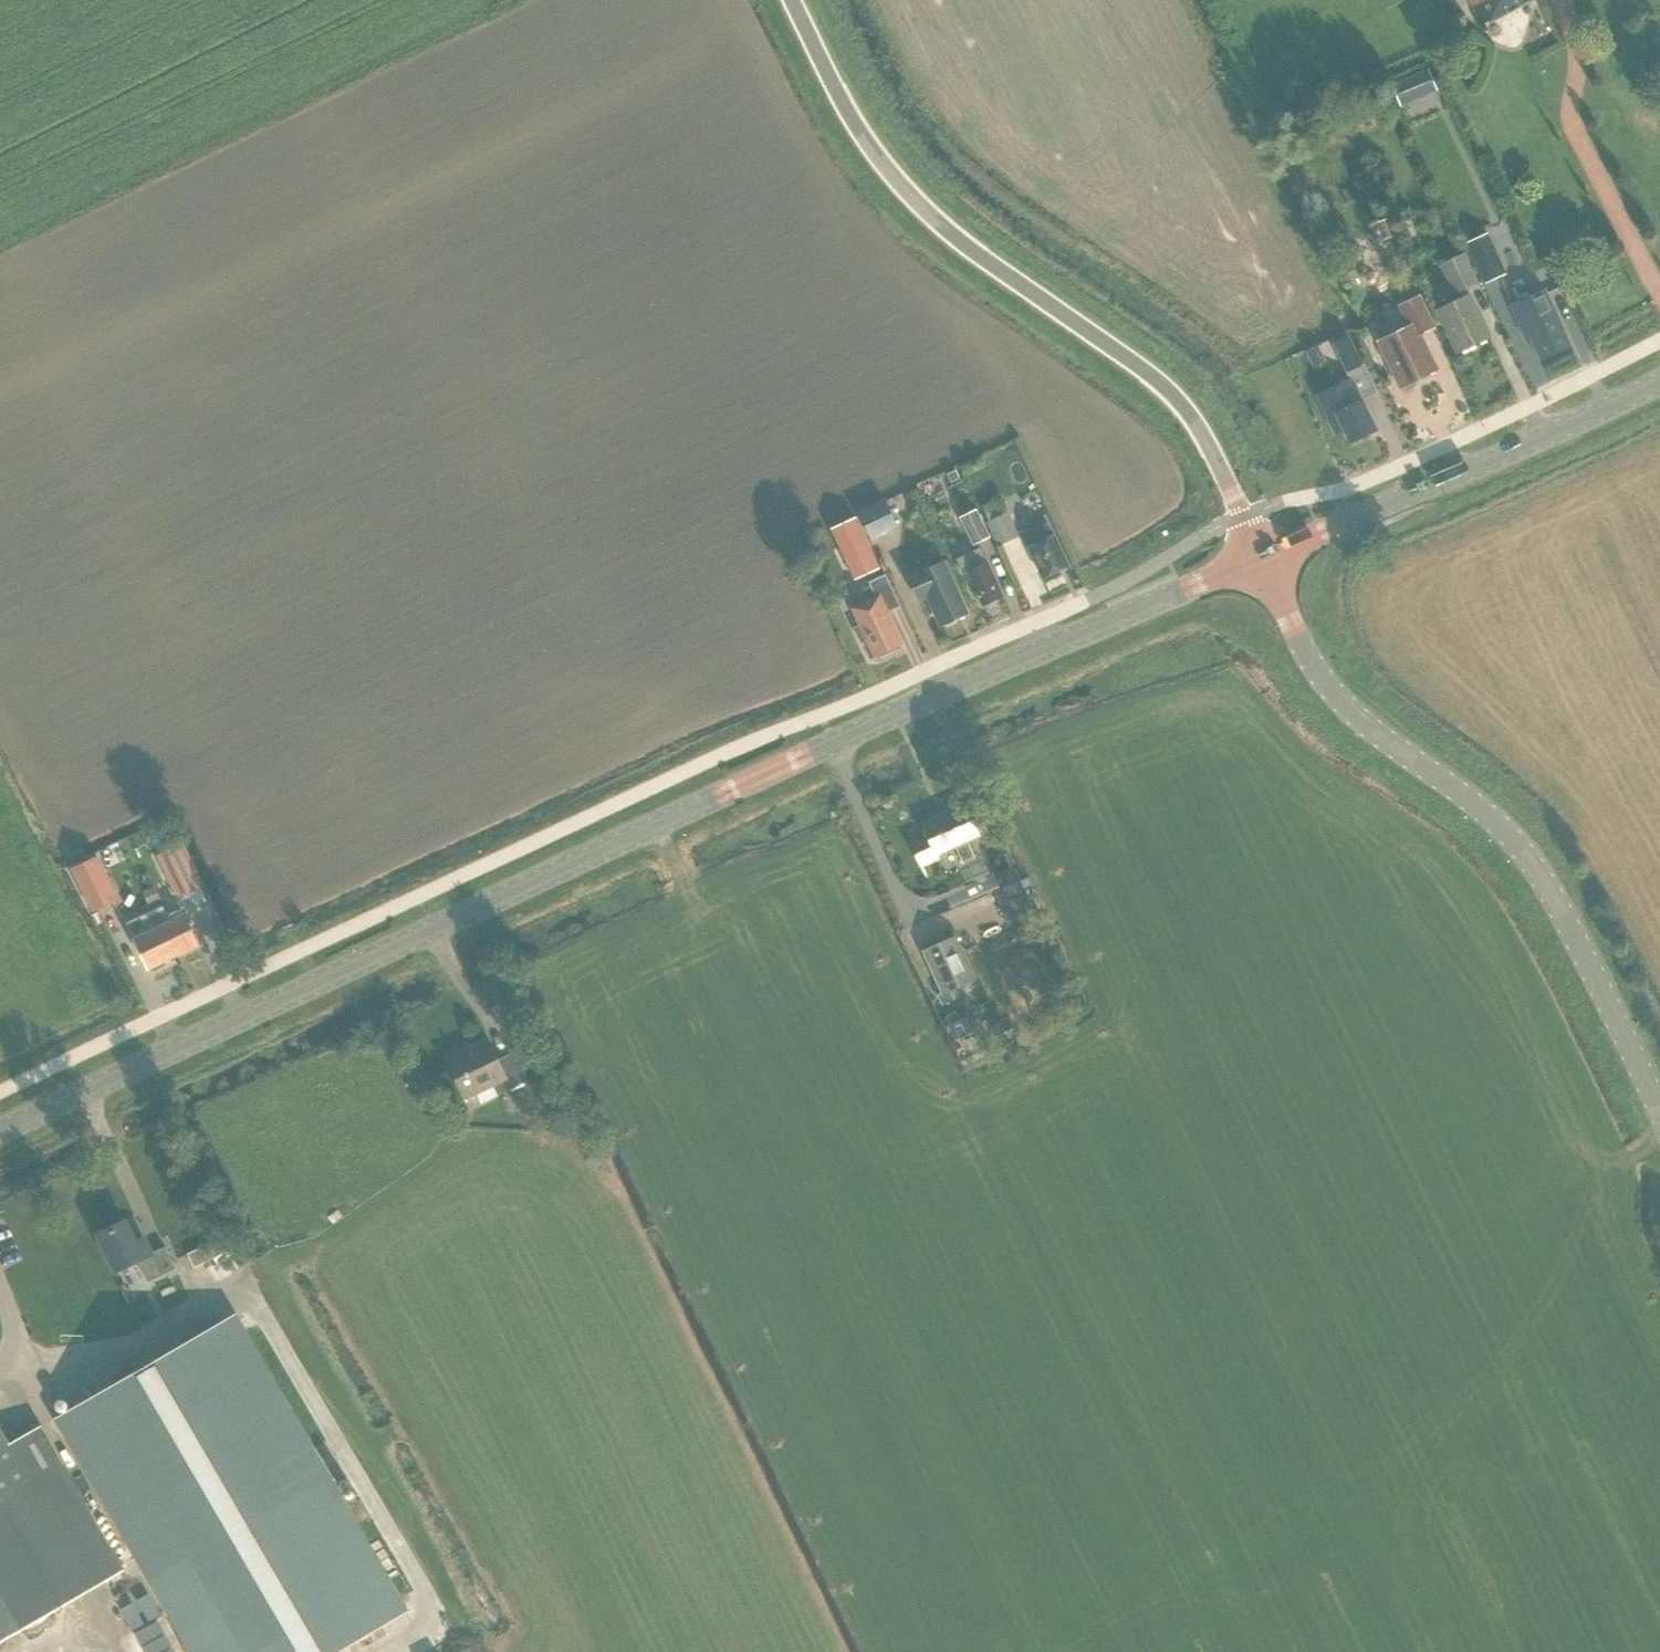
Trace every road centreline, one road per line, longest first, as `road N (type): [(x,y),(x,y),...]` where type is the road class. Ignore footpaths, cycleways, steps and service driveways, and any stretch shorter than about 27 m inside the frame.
road 1 (secondary): [(0,1133),(724,793),(1261,557)]
road 2 (tertiary): [(1261,557),(1206,441),(1175,400),(942,228),(865,138),(793,0)]
road 3 (tertiary): [(1659,1115),(1561,911),(1528,861),(1494,822),(1332,695),(1261,557)]
road 4 (secondary): [(1261,557),(1659,381)]

